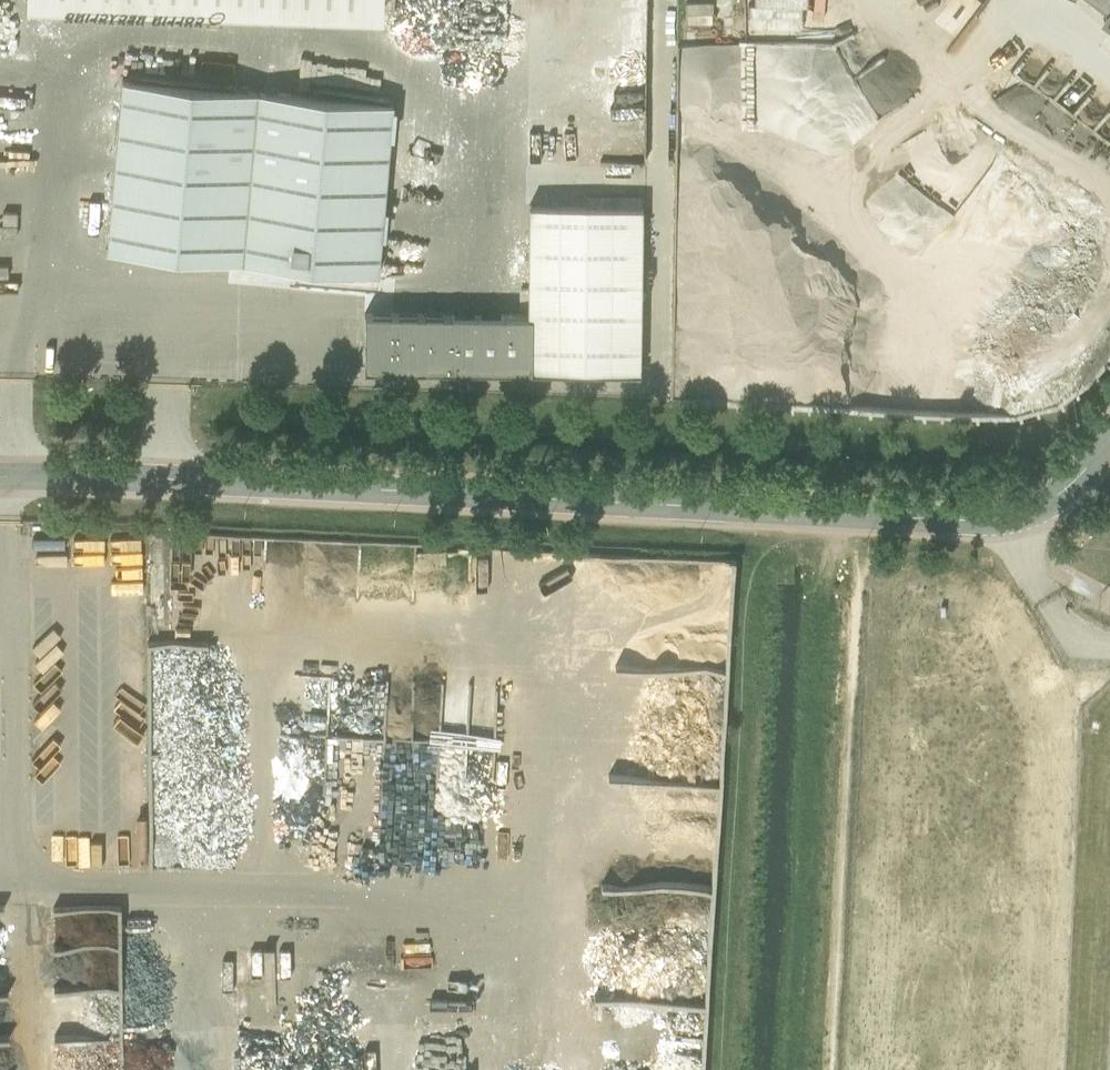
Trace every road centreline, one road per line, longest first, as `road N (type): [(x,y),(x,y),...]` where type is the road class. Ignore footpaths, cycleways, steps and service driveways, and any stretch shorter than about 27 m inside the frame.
road 1 (unclassified): [(0,478),(1004,522),(1047,505),(1109,439)]

